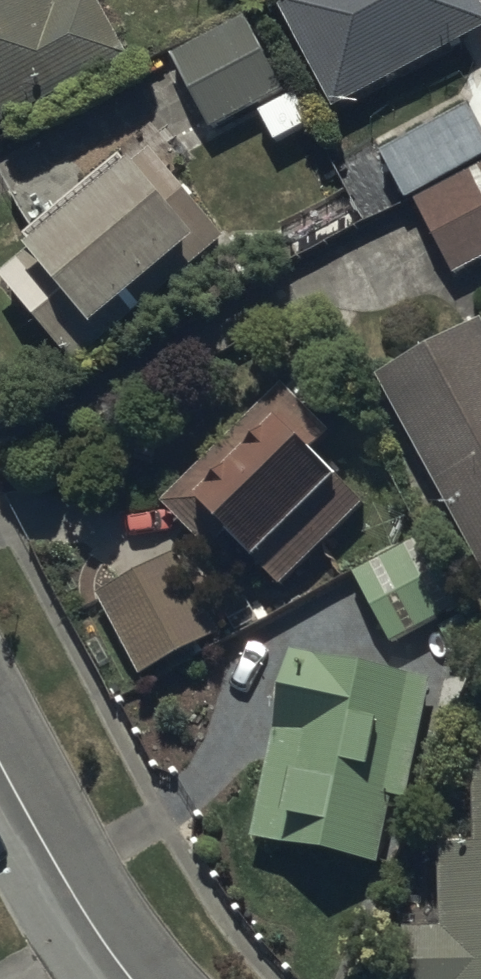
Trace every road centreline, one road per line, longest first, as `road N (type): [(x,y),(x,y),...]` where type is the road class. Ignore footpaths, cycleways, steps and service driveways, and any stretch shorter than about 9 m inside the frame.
road 1 (residential): [(131,978),(0,763)]

